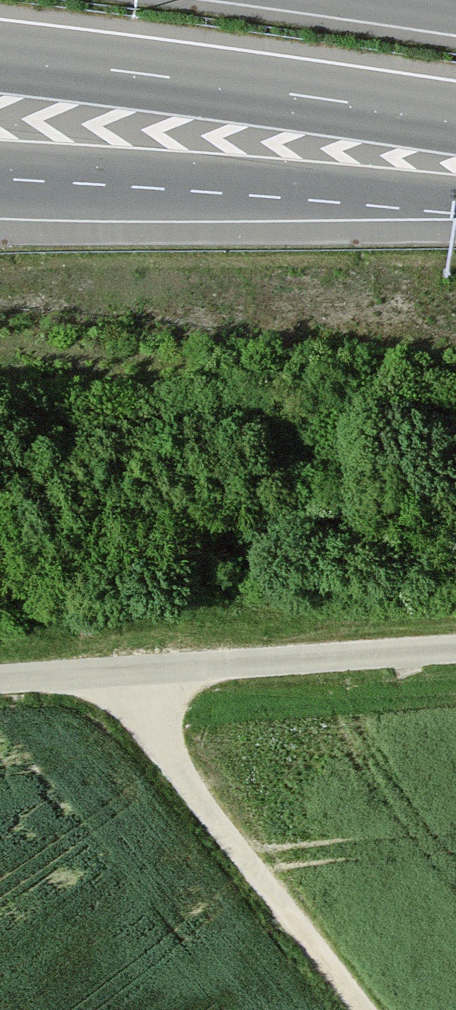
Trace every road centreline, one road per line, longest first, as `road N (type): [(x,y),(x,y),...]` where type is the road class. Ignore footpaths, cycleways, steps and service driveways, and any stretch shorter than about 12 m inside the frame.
road 1 (motorway): [(0,57),(455,118)]
road 2 (track): [(455,650),(0,678)]
road 3 (motorway): [(0,162),(455,185)]
road 4 (track): [(131,671),(171,763),(361,1009)]

